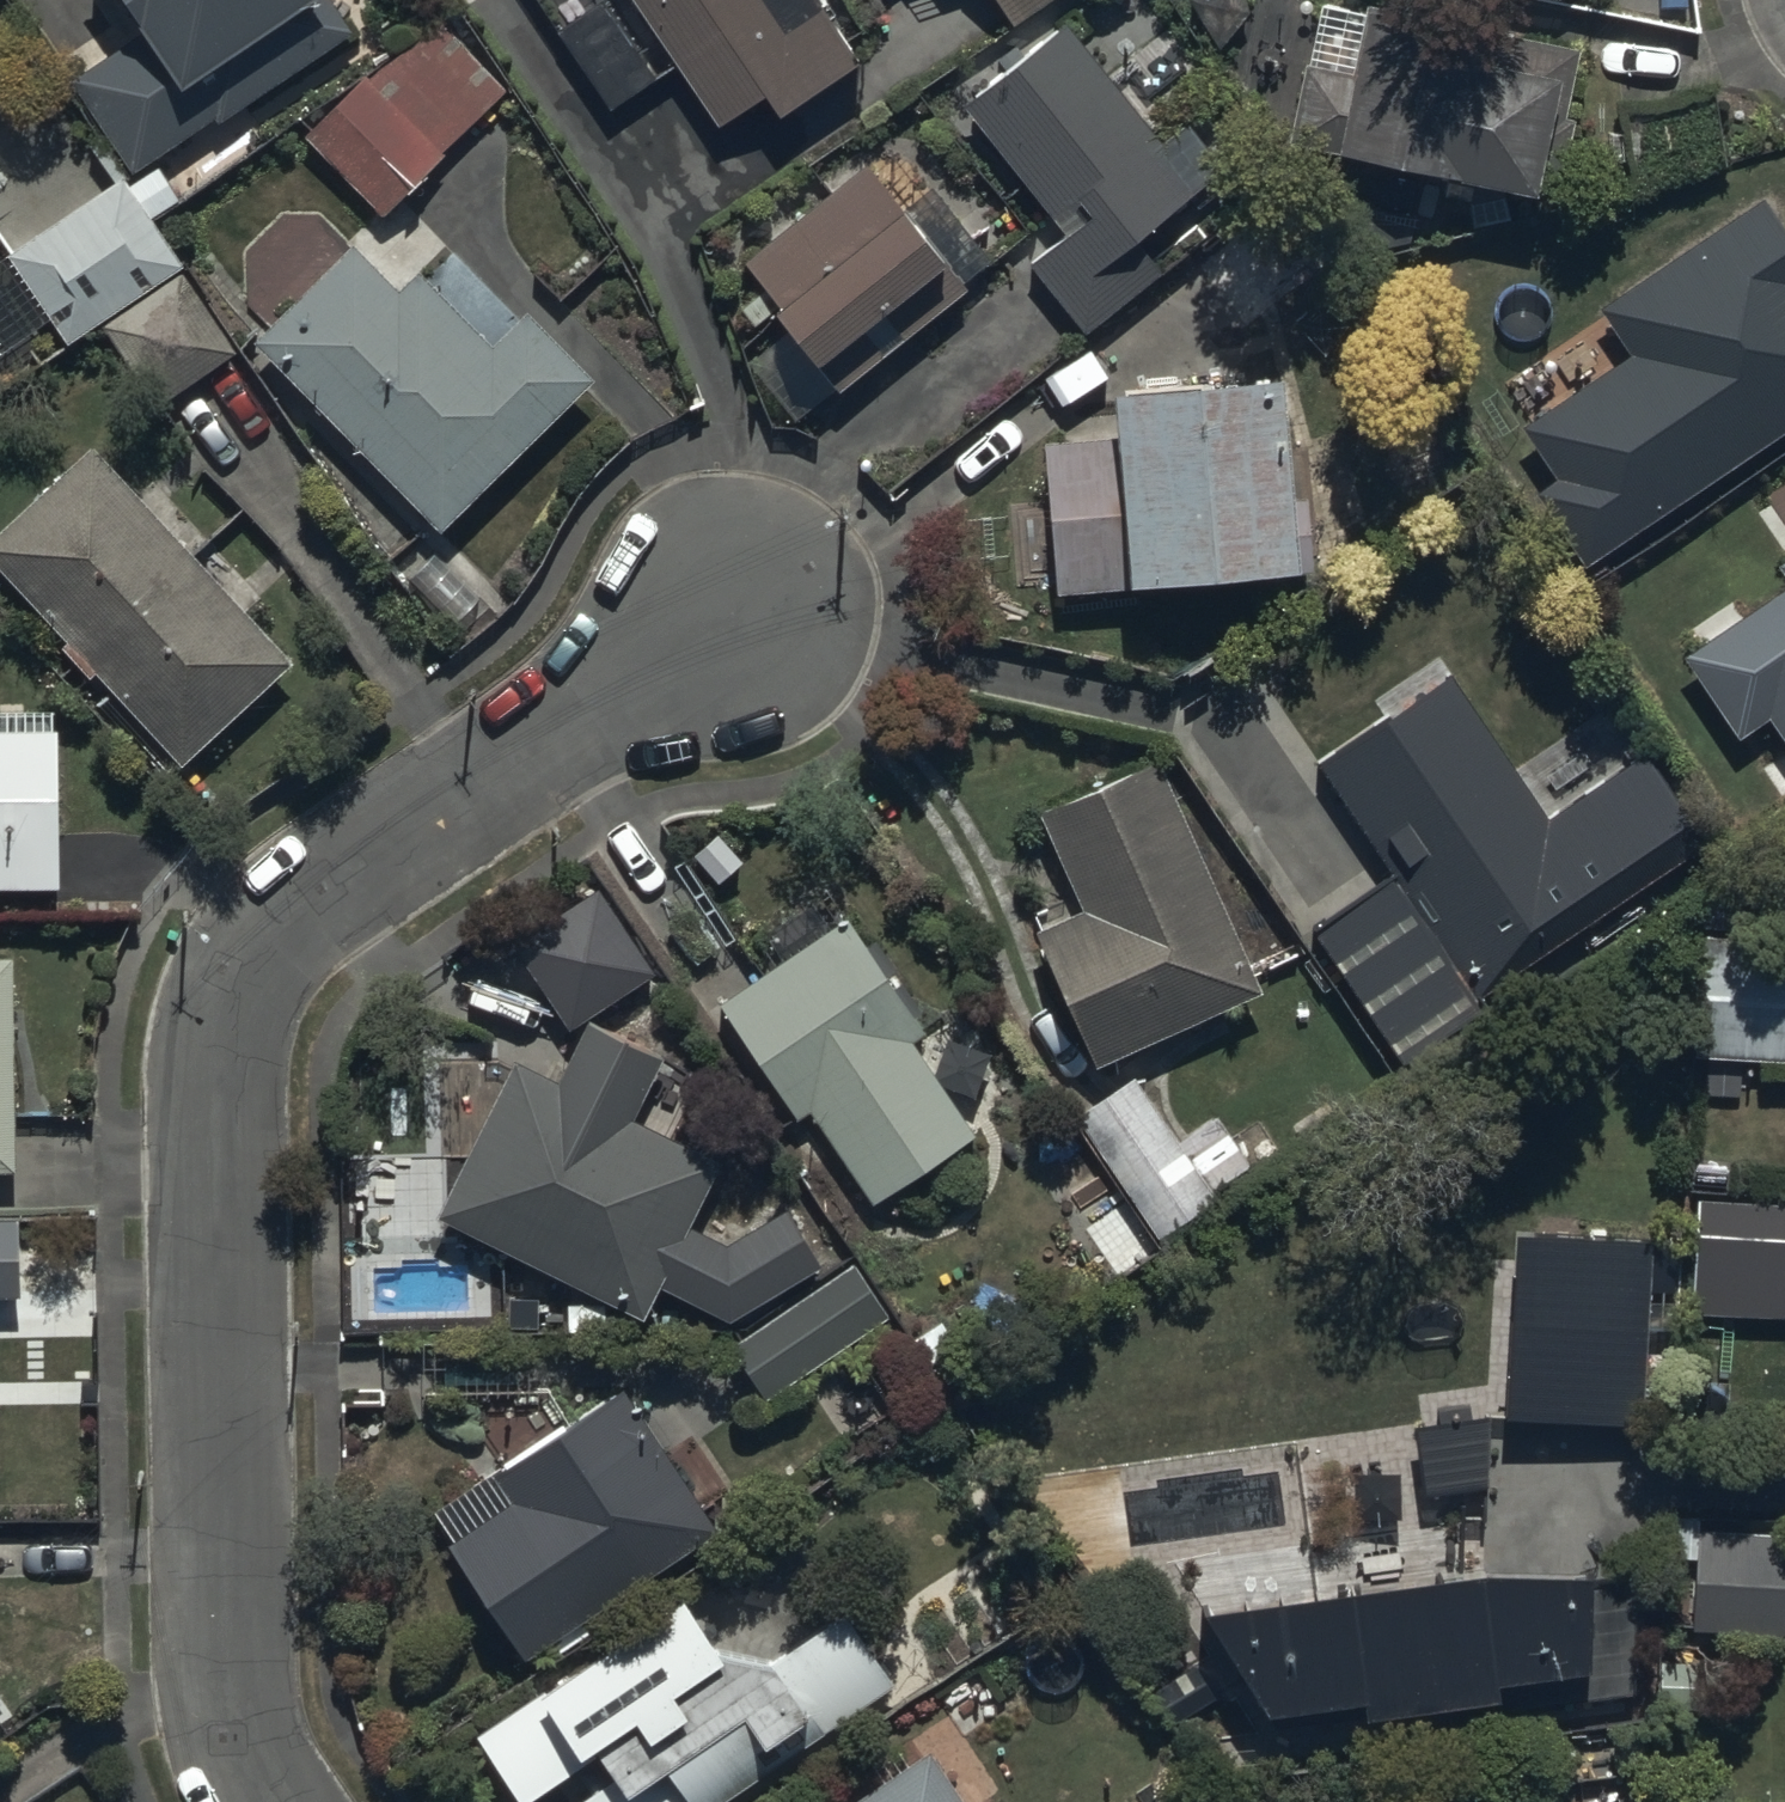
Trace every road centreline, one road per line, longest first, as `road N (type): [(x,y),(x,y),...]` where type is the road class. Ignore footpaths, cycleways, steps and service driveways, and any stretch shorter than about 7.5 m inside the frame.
road 1 (residential): [(278,1801),(232,1694),(218,1582),(216,1091),(235,1007),(265,945),(321,886),(717,625)]

